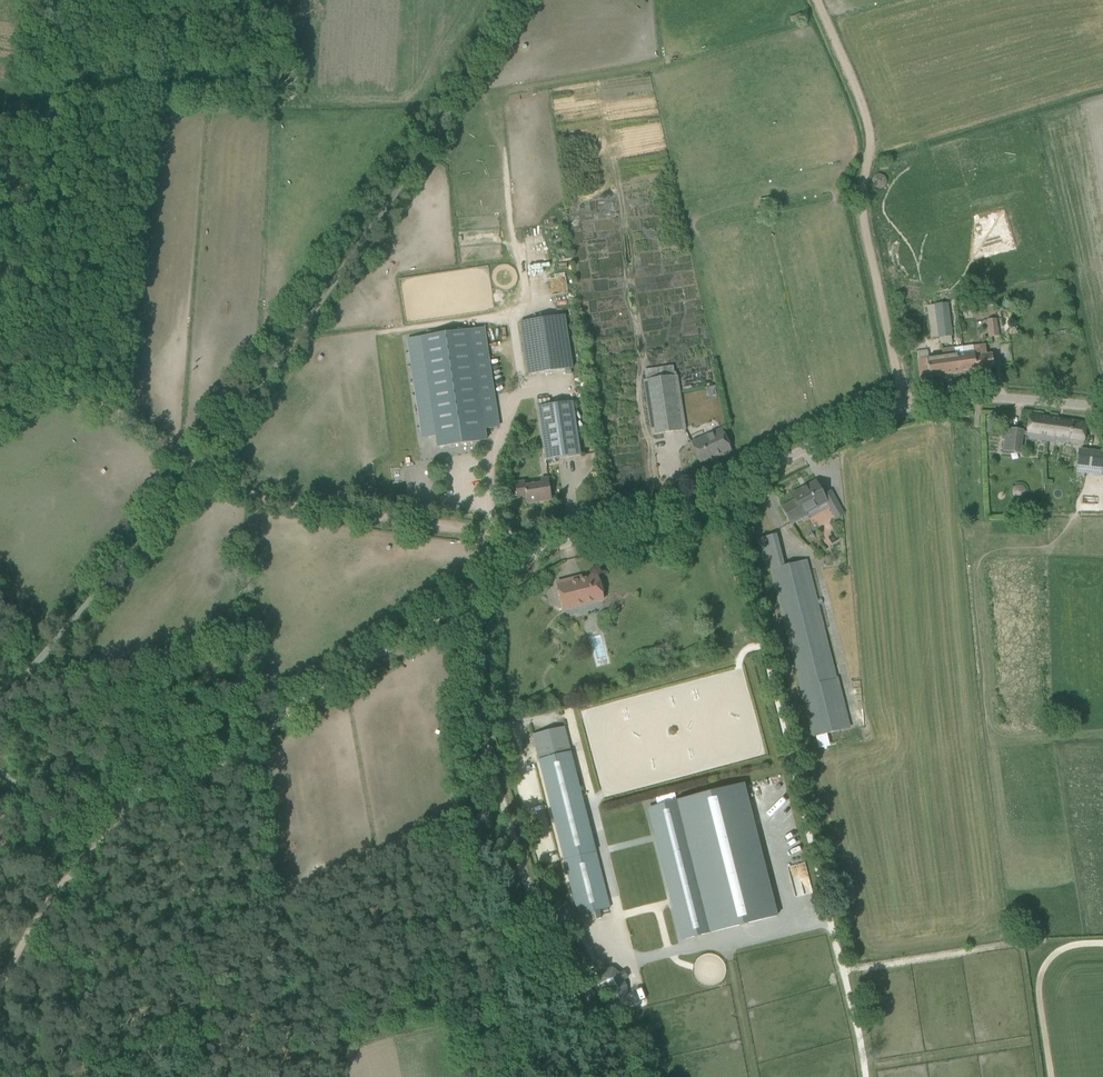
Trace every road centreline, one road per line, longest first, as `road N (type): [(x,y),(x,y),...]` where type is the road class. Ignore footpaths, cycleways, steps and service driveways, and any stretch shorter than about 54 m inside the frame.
road 1 (track): [(0,988),(60,884),(117,826),(471,597)]
road 2 (track): [(557,543),(280,502),(0,339)]
road 3 (unclassified): [(557,543),(699,501),(905,408),(974,398),(1102,404)]
road 4 (track): [(471,597),(482,733),(496,795),(517,852),(637,1076)]
road 5 (track): [(905,408),(861,202),(868,117),(819,0)]
road 6 (track): [(26,358),(65,0)]

